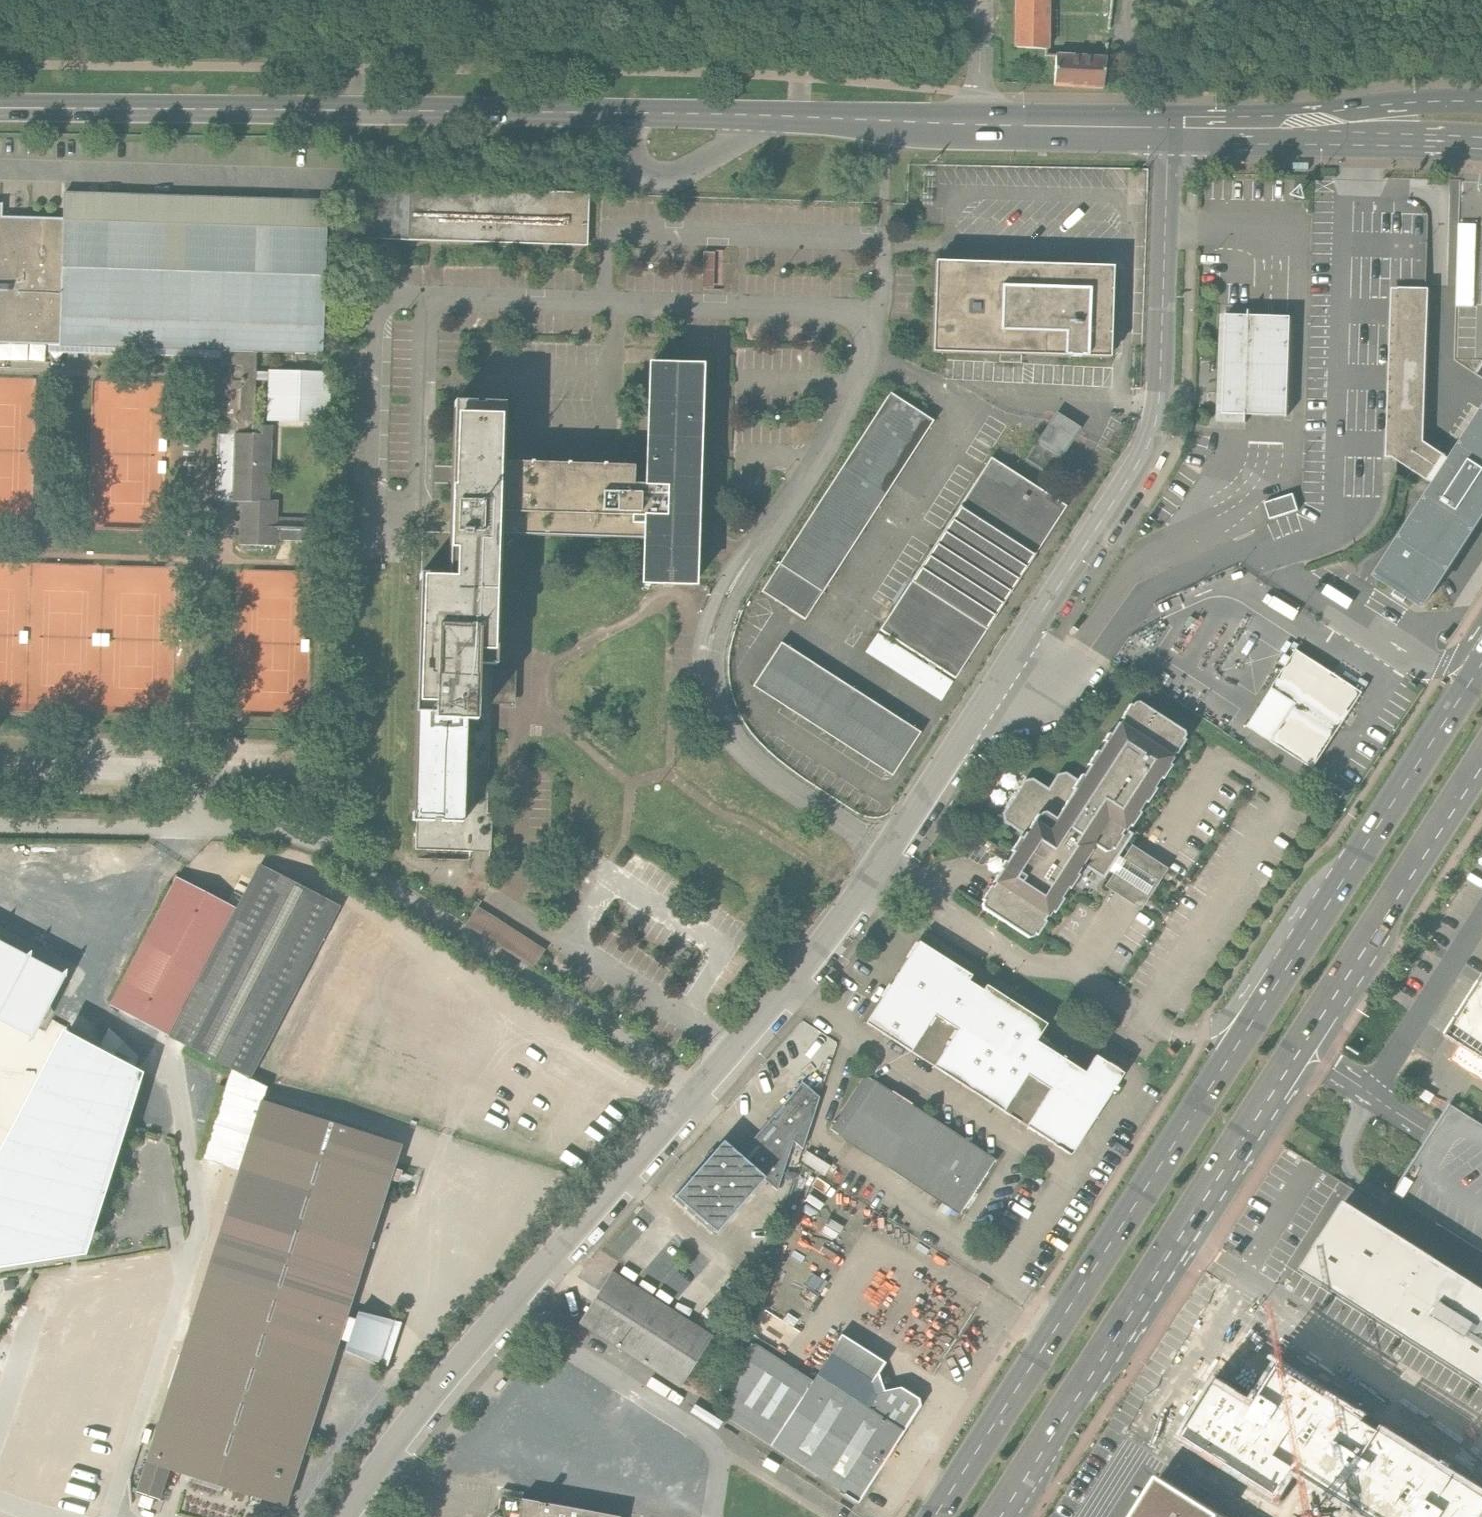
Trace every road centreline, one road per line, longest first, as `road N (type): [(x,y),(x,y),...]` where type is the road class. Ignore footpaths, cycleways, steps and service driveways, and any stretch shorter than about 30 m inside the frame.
road 1 (unclassified): [(349,1516),(444,1382),(862,893),(1141,457),(1158,412),(1167,128)]
road 2 (secondary): [(0,109),(837,117),(1167,128)]
road 3 (primary): [(1481,663),(934,1516)]
road 4 (primary): [(1001,1516),(1481,765)]
road 5 (secondary): [(1481,102),(1390,104),(1253,128)]
road 6 (secondary): [(1253,128),(1481,139)]

